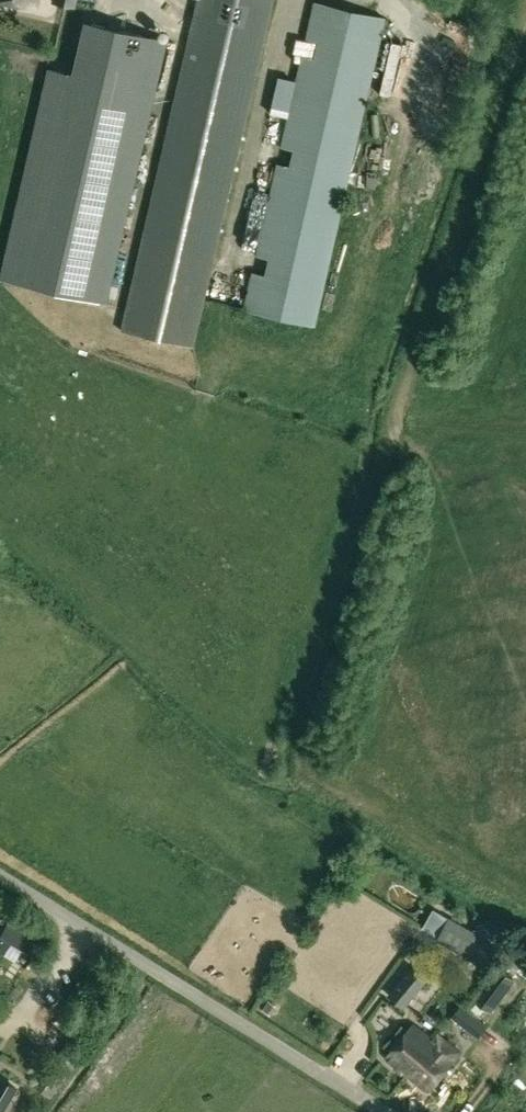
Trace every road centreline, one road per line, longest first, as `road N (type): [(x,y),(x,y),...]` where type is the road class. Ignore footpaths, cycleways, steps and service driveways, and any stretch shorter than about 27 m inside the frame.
road 1 (unclassified): [(377,1111),(0,880)]

